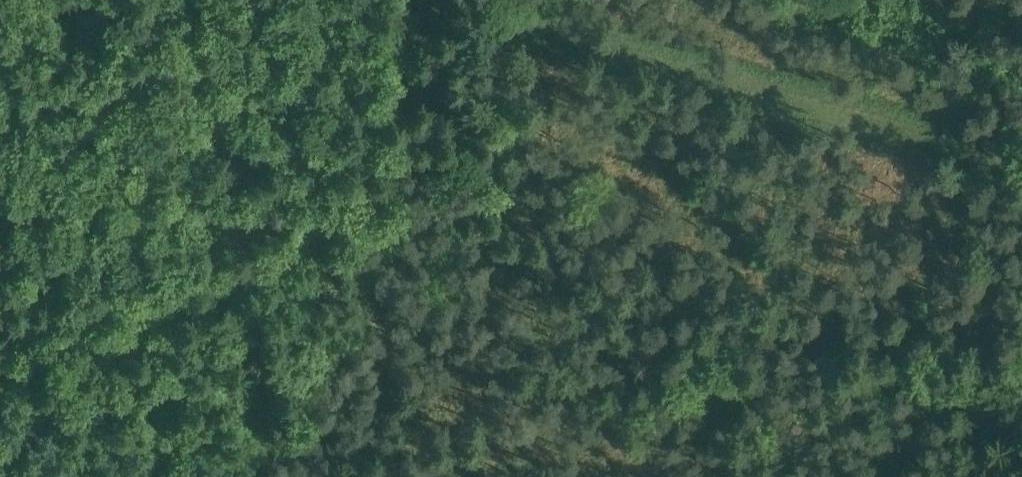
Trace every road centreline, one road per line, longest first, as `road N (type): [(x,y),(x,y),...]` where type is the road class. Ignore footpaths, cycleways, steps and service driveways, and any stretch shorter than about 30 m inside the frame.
road 1 (track): [(1021,152),(467,0)]
road 2 (track): [(221,476),(415,0)]

